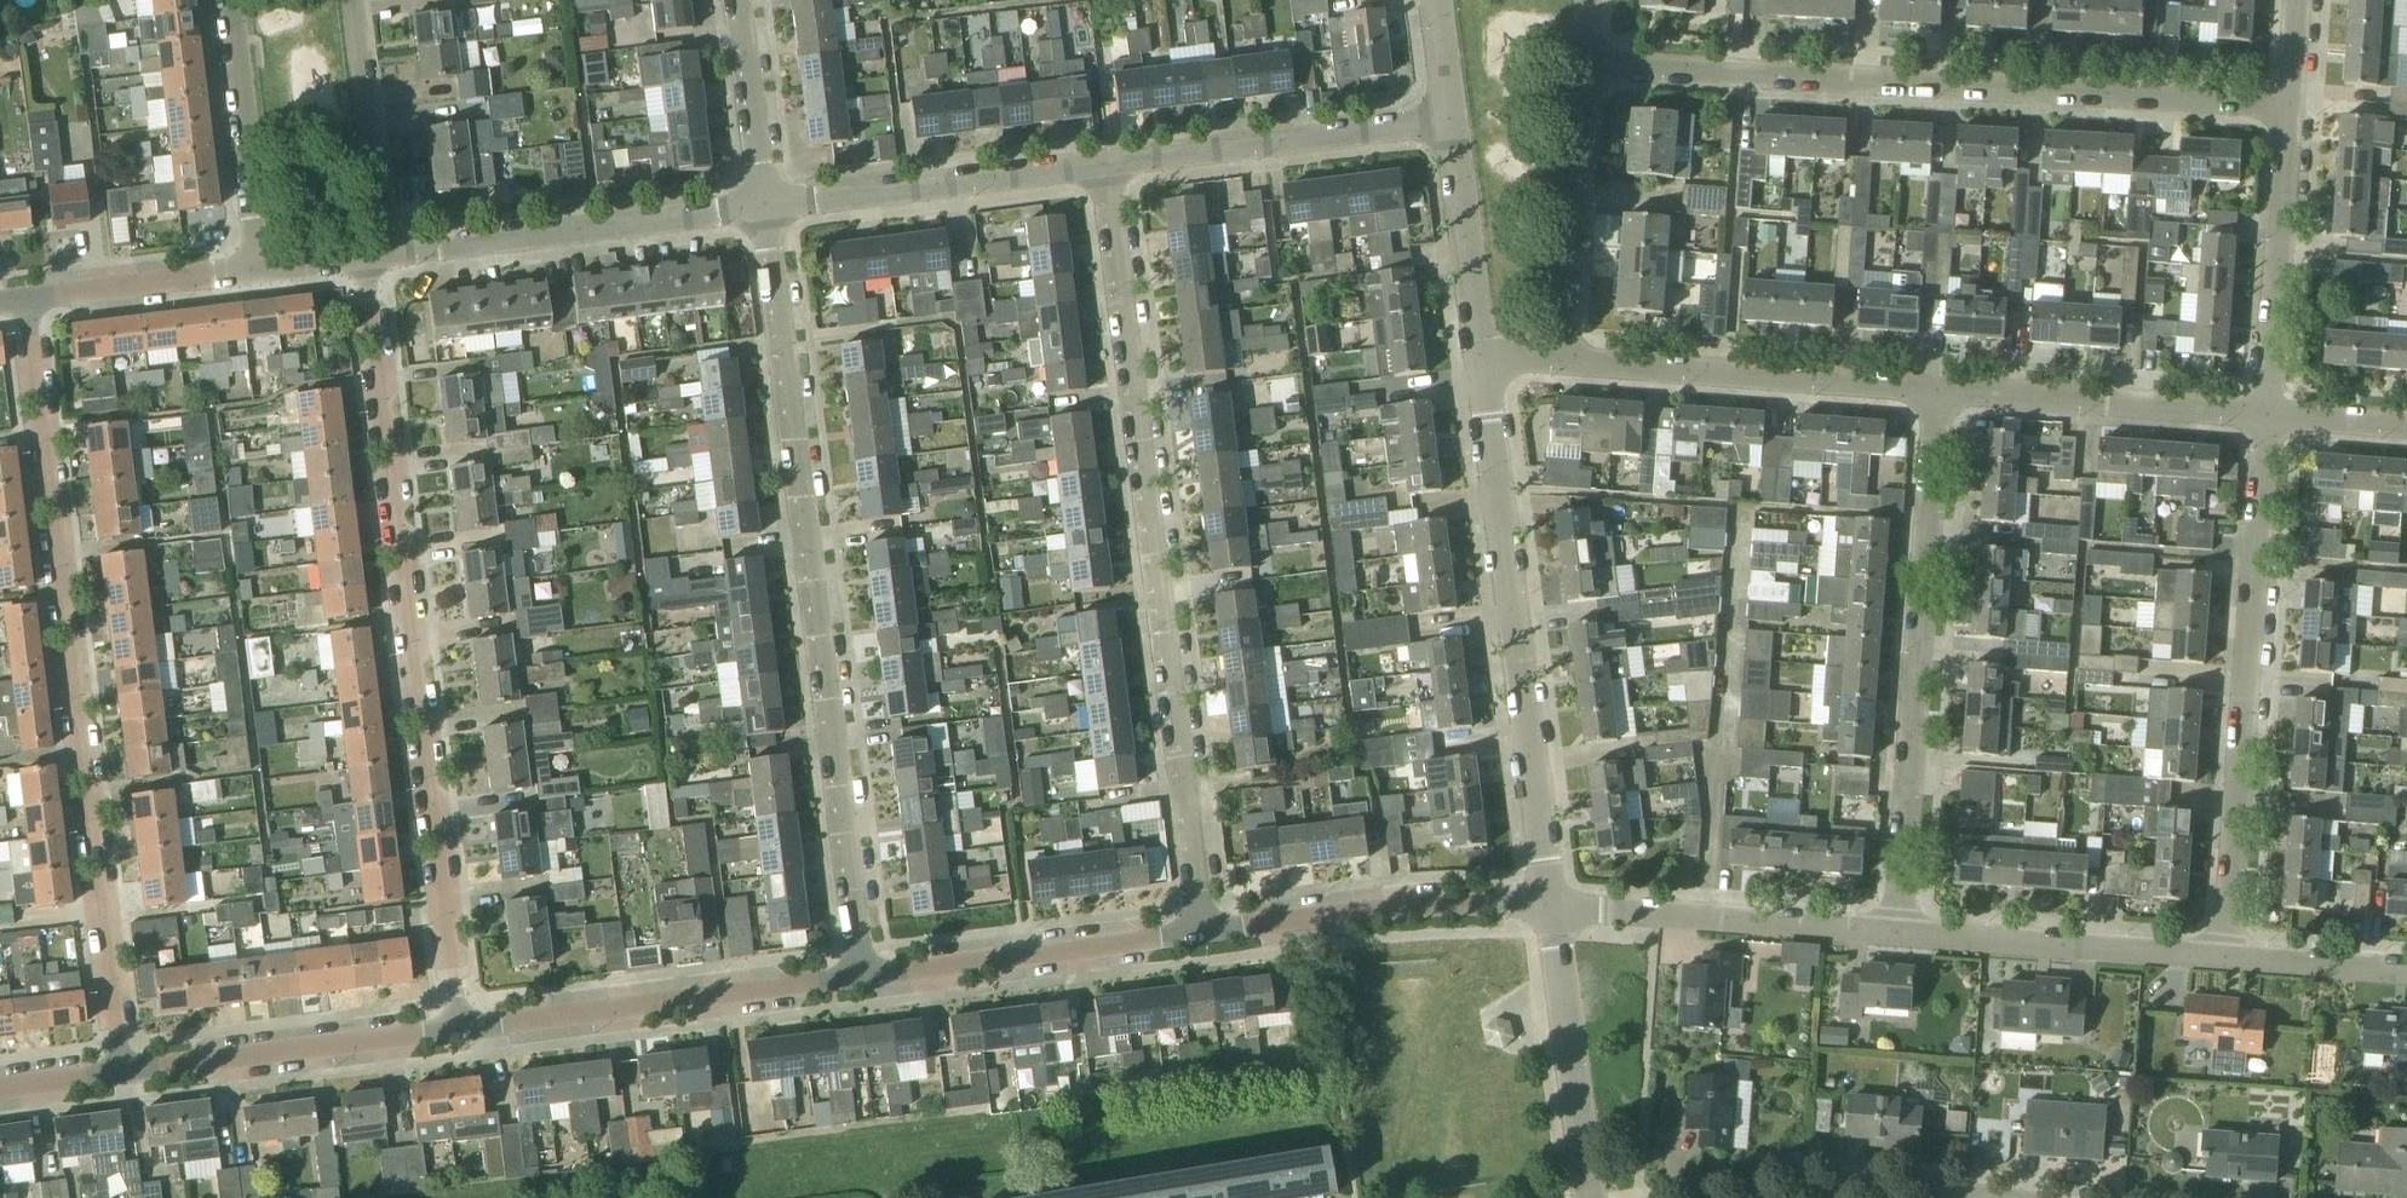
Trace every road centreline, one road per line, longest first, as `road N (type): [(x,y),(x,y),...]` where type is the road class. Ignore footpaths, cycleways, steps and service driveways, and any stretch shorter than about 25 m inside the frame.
road 1 (residential): [(128,1072),(29,296)]
road 2 (residential): [(848,980),(753,205)]
road 3 (residential): [(1193,936),(1098,161)]
road 4 (residential): [(468,1025),(368,253)]
road 5 (residential): [(2278,112),(1591,67)]
road 6 (residential): [(1538,913),(1468,353)]
road 7 (residential): [(1900,932),(1921,388)]
road 8 (residential): [(2218,953),(2259,419)]
road 9 (residential): [(368,253),(753,205)]
road 10 (residential): [(468,1025),(848,980)]
road 11 (residential): [(1900,932),(1538,913)]
road 12 (residential): [(1921,388),(1569,363)]
road 13 (residential): [(848,980),(1193,936)]
road 14 (residential): [(753,205),(1098,161)]
road 15 (residential): [(1193,936),(1389,913),(1538,913)]
road 16 (residential): [(128,1072),(468,1025)]
road 17 (residential): [(1098,161),(1436,116)]
road 18 (residential): [(2259,419),(1921,388)]
road 19 (residential): [(2218,953),(1900,932)]
road 20 (residential): [(2259,419),(2278,112)]
road 21 (residential): [(1569,363),(1591,67)]
road 22 (residential): [(1588,1197),(1538,913)]
road 23 (residential): [(233,272),(229,67),(216,0)]
road 24 (residential): [(368,253),(364,142),(345,0)]
road 25 (residential): [(1468,353),(1436,116)]
road 26 (residential): [(753,205),(726,0)]
road 27 (residential): [(29,296),(233,272)]
road 28 (residential): [(2406,967),(2218,953)]
road 29 (residential): [(1959,1197),(1792,1197)]
road 30 (residential): [(2406,431),(2259,419)]
road 31 (residential): [(233,272),(368,253)]
road 32 (residential): [(0,1089),(128,1072)]

